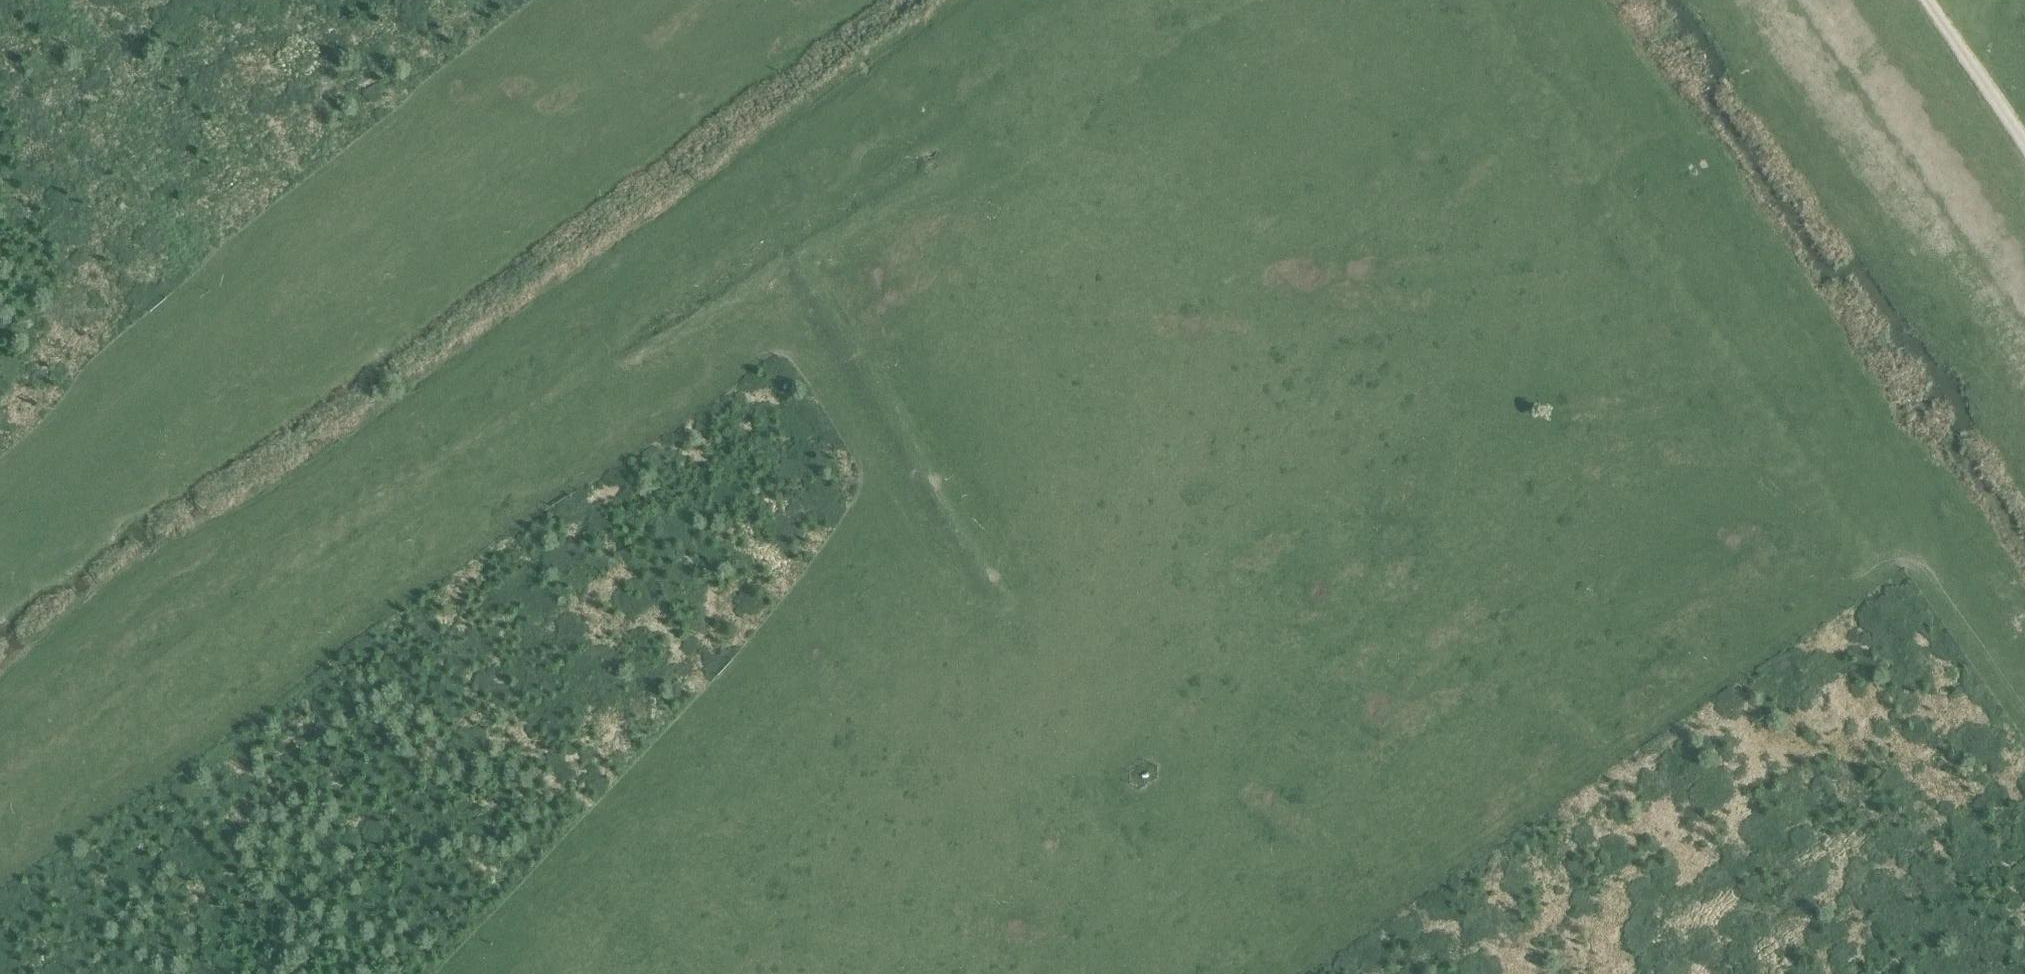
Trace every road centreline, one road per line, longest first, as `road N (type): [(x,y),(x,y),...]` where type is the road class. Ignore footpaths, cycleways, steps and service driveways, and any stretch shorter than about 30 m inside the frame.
road 1 (track): [(2024,131),(1931,0)]

